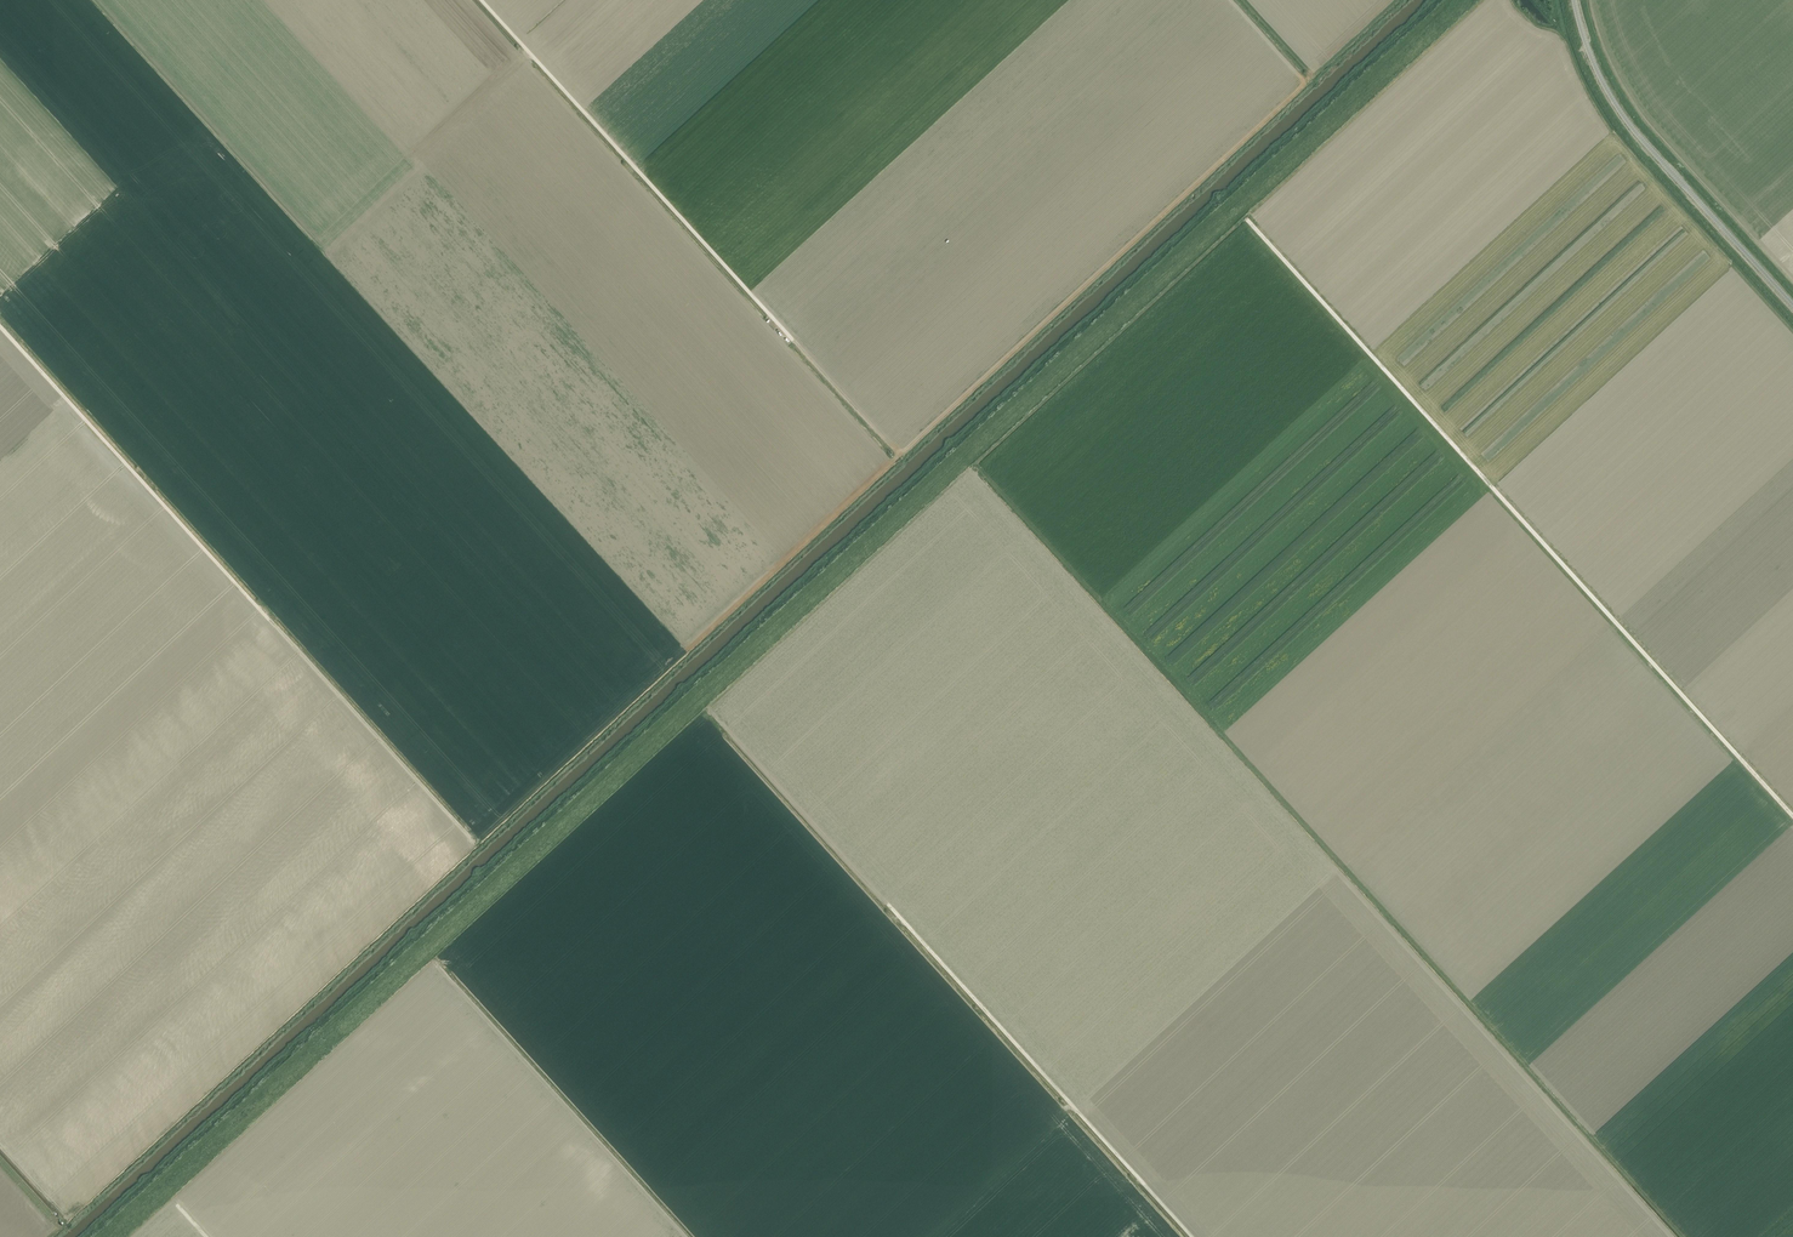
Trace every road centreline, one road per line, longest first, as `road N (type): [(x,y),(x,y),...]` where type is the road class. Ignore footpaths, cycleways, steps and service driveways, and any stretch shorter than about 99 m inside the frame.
road 1 (track): [(481,0),(787,333)]
road 2 (track): [(0,326),(269,619)]
road 3 (unclassified): [(1792,305),(1634,130),(1597,70),(1574,0)]

